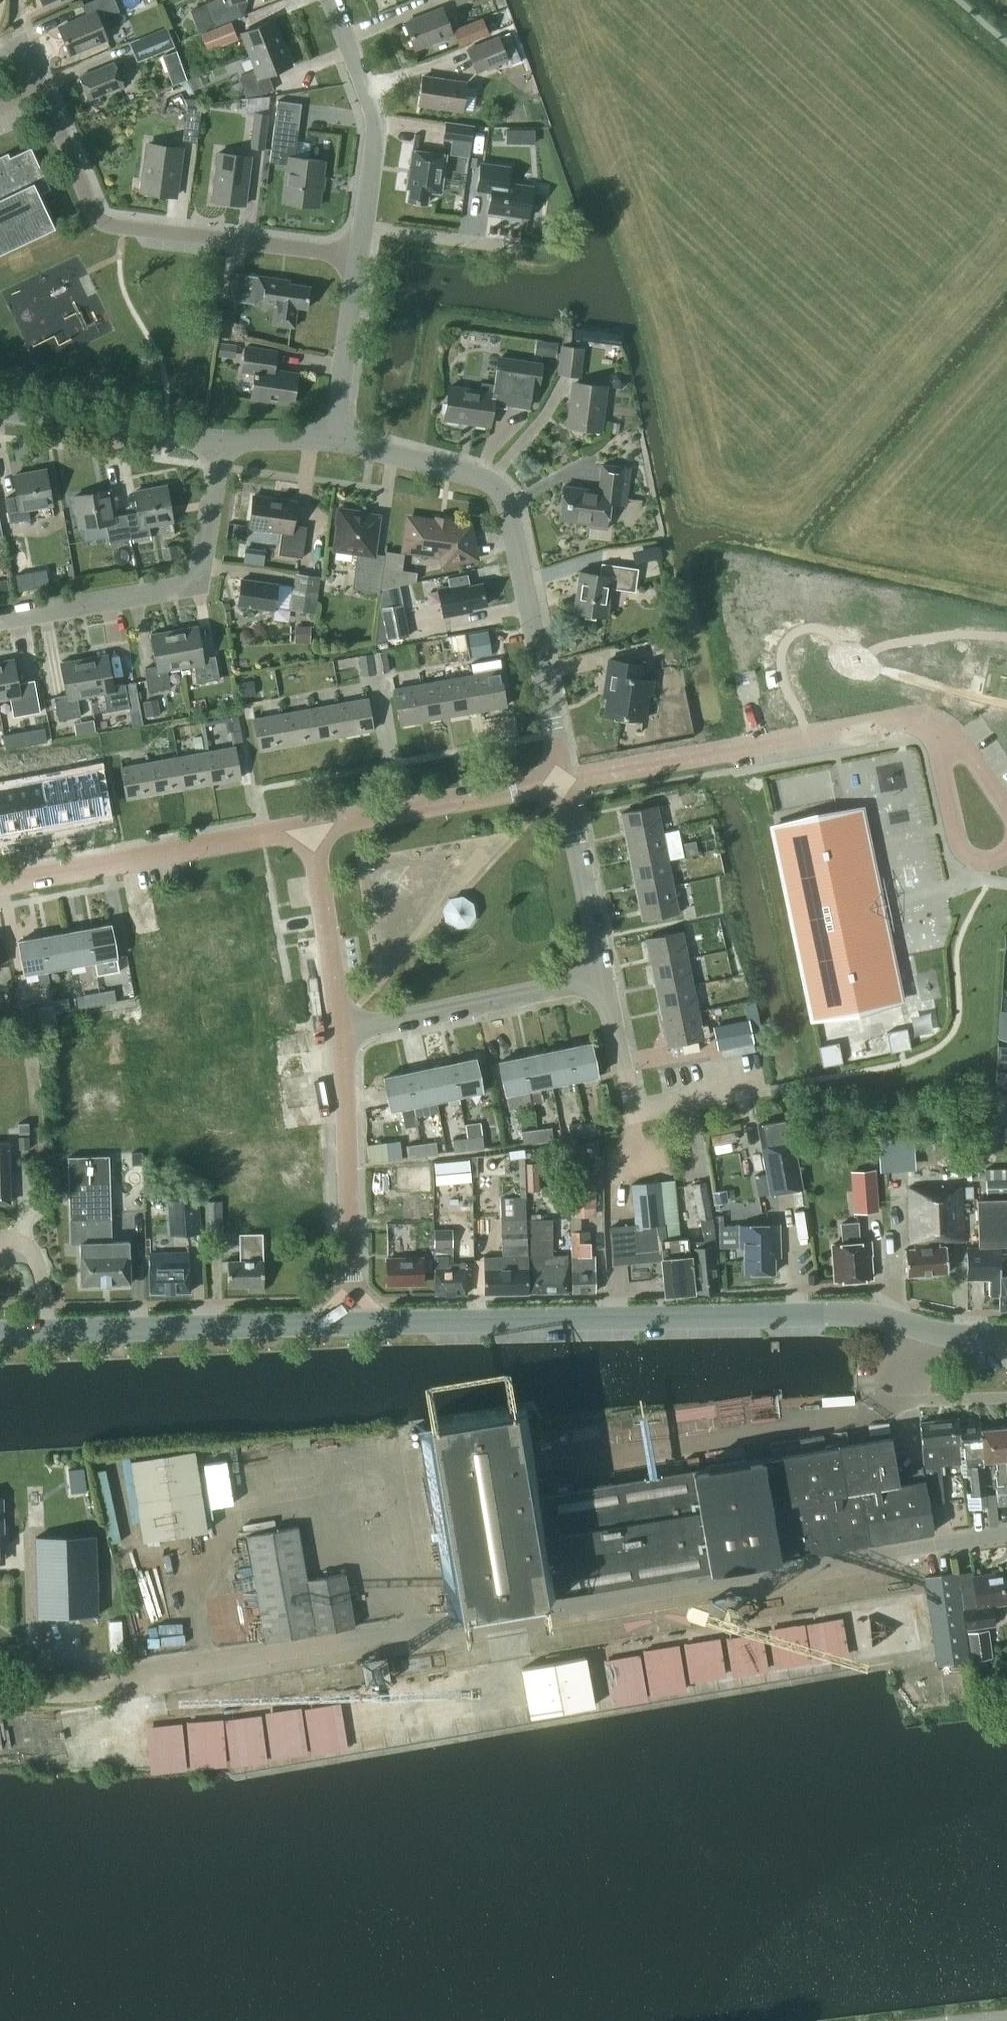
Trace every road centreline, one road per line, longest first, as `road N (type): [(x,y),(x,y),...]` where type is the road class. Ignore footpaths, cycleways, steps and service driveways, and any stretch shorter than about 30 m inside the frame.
road 1 (residential): [(0,1687),(48,1695),(1006,1536)]
road 2 (tertiary): [(353,1321),(856,1313),(900,1322)]
road 3 (residential): [(362,252),(124,225),(93,204),(49,89),(16,31),(0,39)]
road 4 (residential): [(563,776),(511,502),(464,470),(333,441)]
road 5 (unclassified): [(563,776),(895,718),(931,723)]
road 6 (tertiary): [(0,1333),(353,1321)]
road 7 (residential): [(0,622),(185,586),(203,569),(226,443)]
road 8 (residential): [(0,882),(309,825)]
road 9 (residential): [(353,1321),(342,1034)]
road 10 (residential): [(342,1034),(607,976)]
road 11 (unclassified): [(309,825),(563,776)]
road 12 (residential): [(226,443),(0,409)]
road 13 (residential): [(342,1034),(309,825)]
road 14 (residential): [(371,201),(378,116),(333,0)]
road 15 (residential): [(607,976),(563,776)]
road 16 (residential): [(333,441),(362,252)]
road 17 (residential): [(1006,1393),(918,1395),(900,1322)]
road 18 (residential): [(634,1111),(607,976)]
road 19 (residential): [(634,1111),(768,1084)]
road 20 (residential): [(502,226),(371,201)]
road 21 (unclassified): [(958,845),(931,723)]

